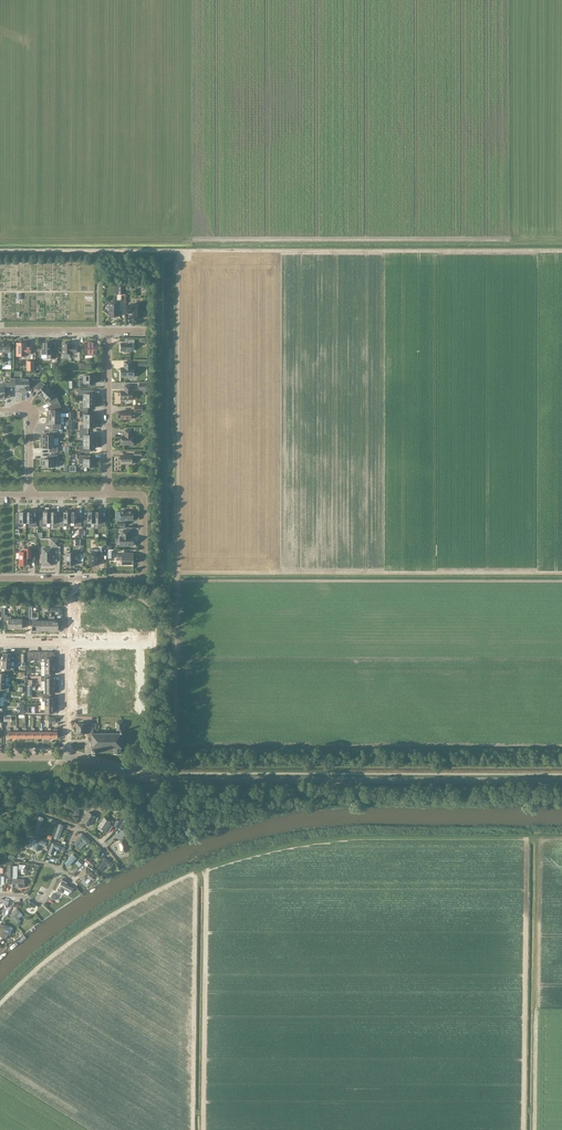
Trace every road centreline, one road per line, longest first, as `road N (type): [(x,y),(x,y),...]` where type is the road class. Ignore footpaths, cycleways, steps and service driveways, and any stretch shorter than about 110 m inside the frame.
road 1 (track): [(0,251),(561,250)]
road 2 (tertiary): [(561,781),(147,779),(65,757)]
road 3 (residential): [(0,578),(141,577),(143,499),(109,494)]
road 4 (residential): [(109,494),(108,330)]

